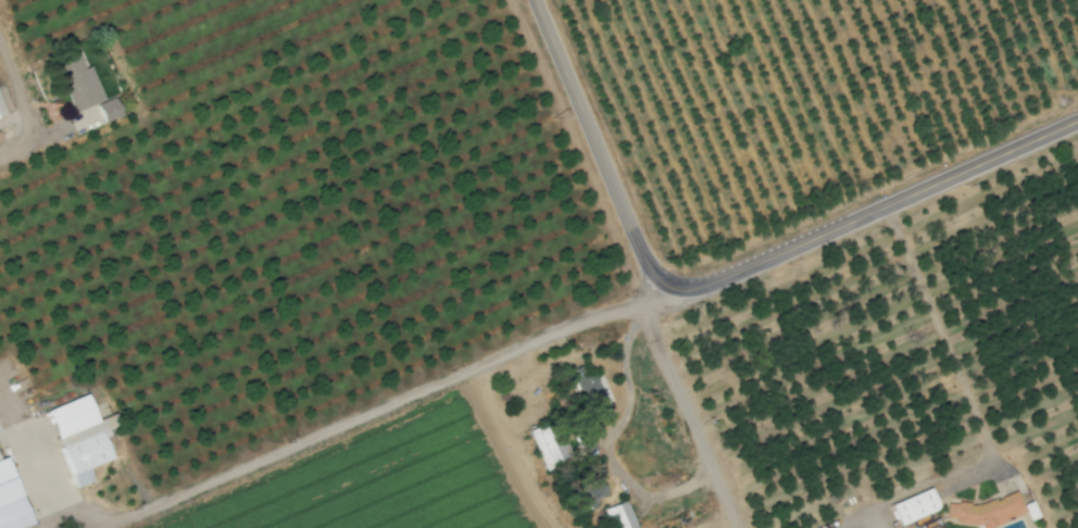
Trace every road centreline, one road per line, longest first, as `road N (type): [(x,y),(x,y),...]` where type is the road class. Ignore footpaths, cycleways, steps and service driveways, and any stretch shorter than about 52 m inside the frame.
road 1 (tertiary): [(1077,121),(667,298)]
road 2 (tertiary): [(667,298),(536,0)]
road 3 (track): [(741,527),(639,305)]

